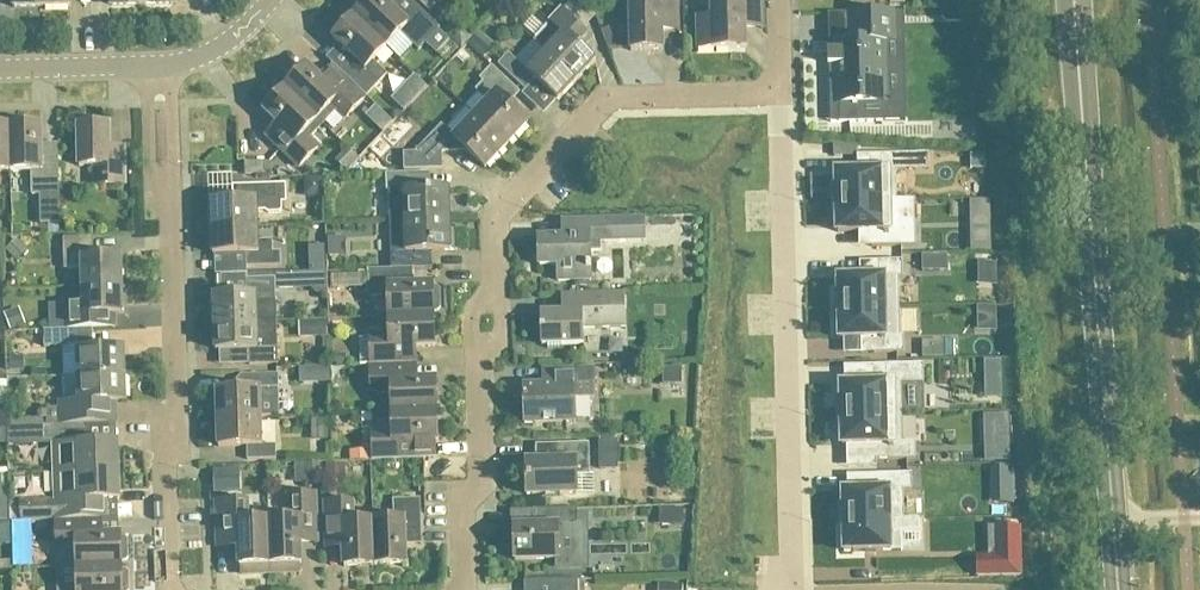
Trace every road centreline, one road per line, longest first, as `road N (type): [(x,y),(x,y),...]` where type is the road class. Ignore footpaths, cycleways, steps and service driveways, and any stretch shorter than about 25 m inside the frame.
road 1 (residential): [(470,589),(465,502),(485,477),(479,361),(503,332),(496,220),(613,98),(780,92)]
road 2 (secondary): [(1117,589),(1074,0)]
road 3 (residential): [(170,589),(163,465),(178,391),(161,68)]
road 4 (residential): [(793,587),(780,92)]
road 5 (tertiary): [(0,70),(161,68)]
road 6 (tertiary): [(161,68),(220,50),(267,0)]

